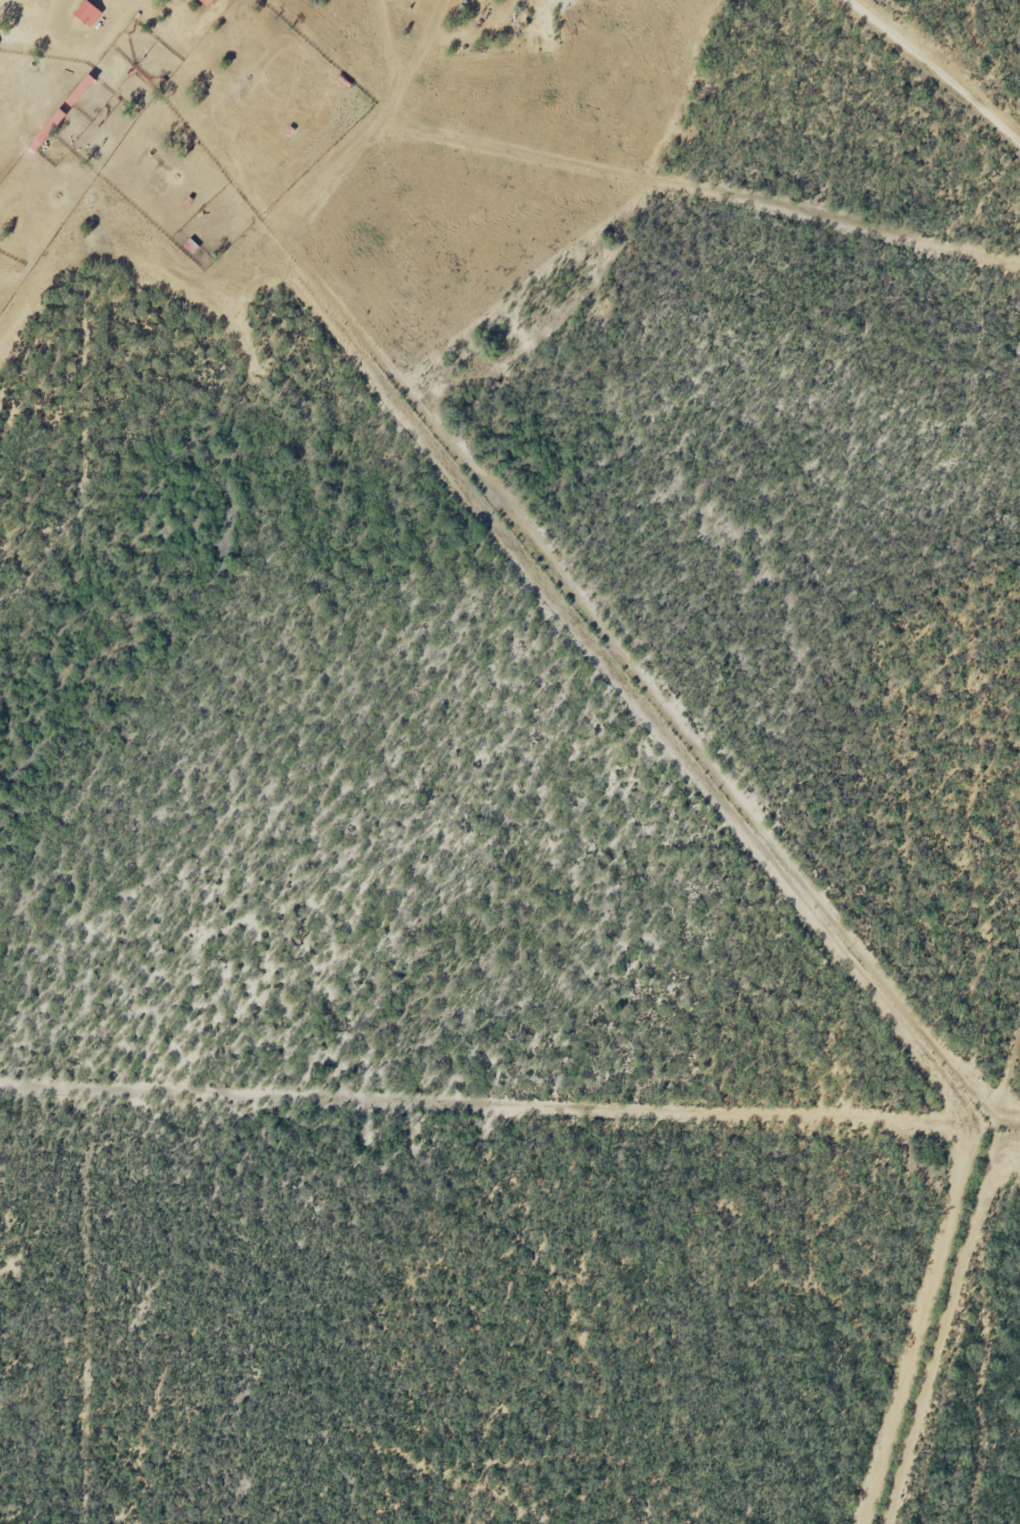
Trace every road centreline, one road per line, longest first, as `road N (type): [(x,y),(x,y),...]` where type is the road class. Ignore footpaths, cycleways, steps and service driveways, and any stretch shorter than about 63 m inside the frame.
road 1 (track): [(1019,143),(851,0)]

